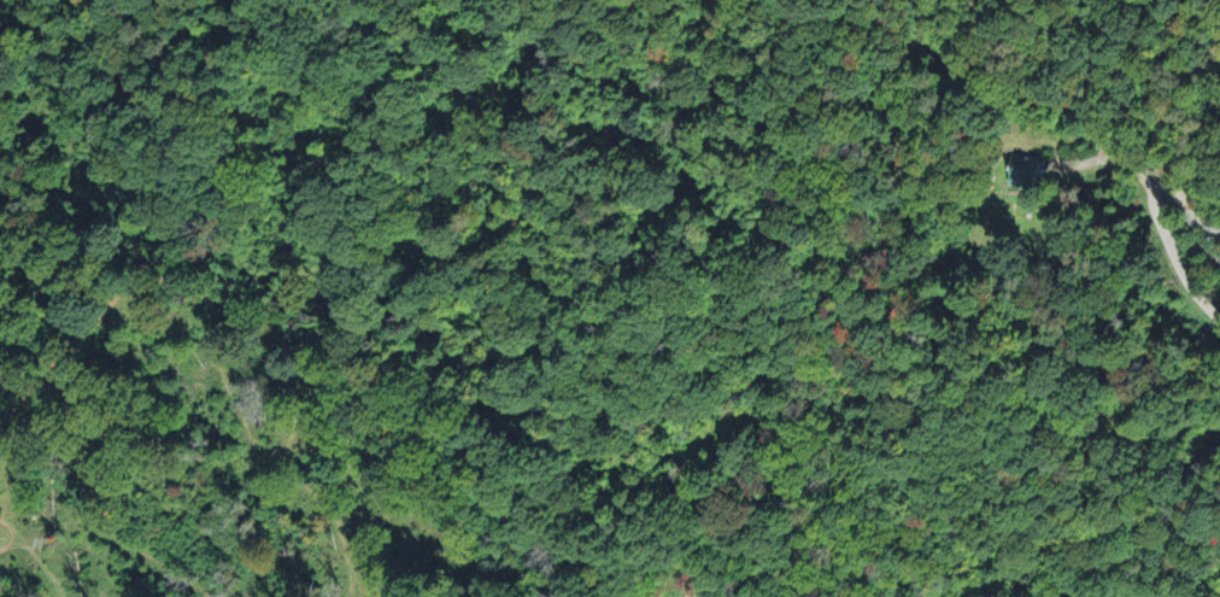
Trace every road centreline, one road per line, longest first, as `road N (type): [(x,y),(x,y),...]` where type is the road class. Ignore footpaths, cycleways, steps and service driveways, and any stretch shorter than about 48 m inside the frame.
road 1 (residential): [(1219,319),(1181,273),(1156,199),(1168,189),(1179,193),(1219,230)]

